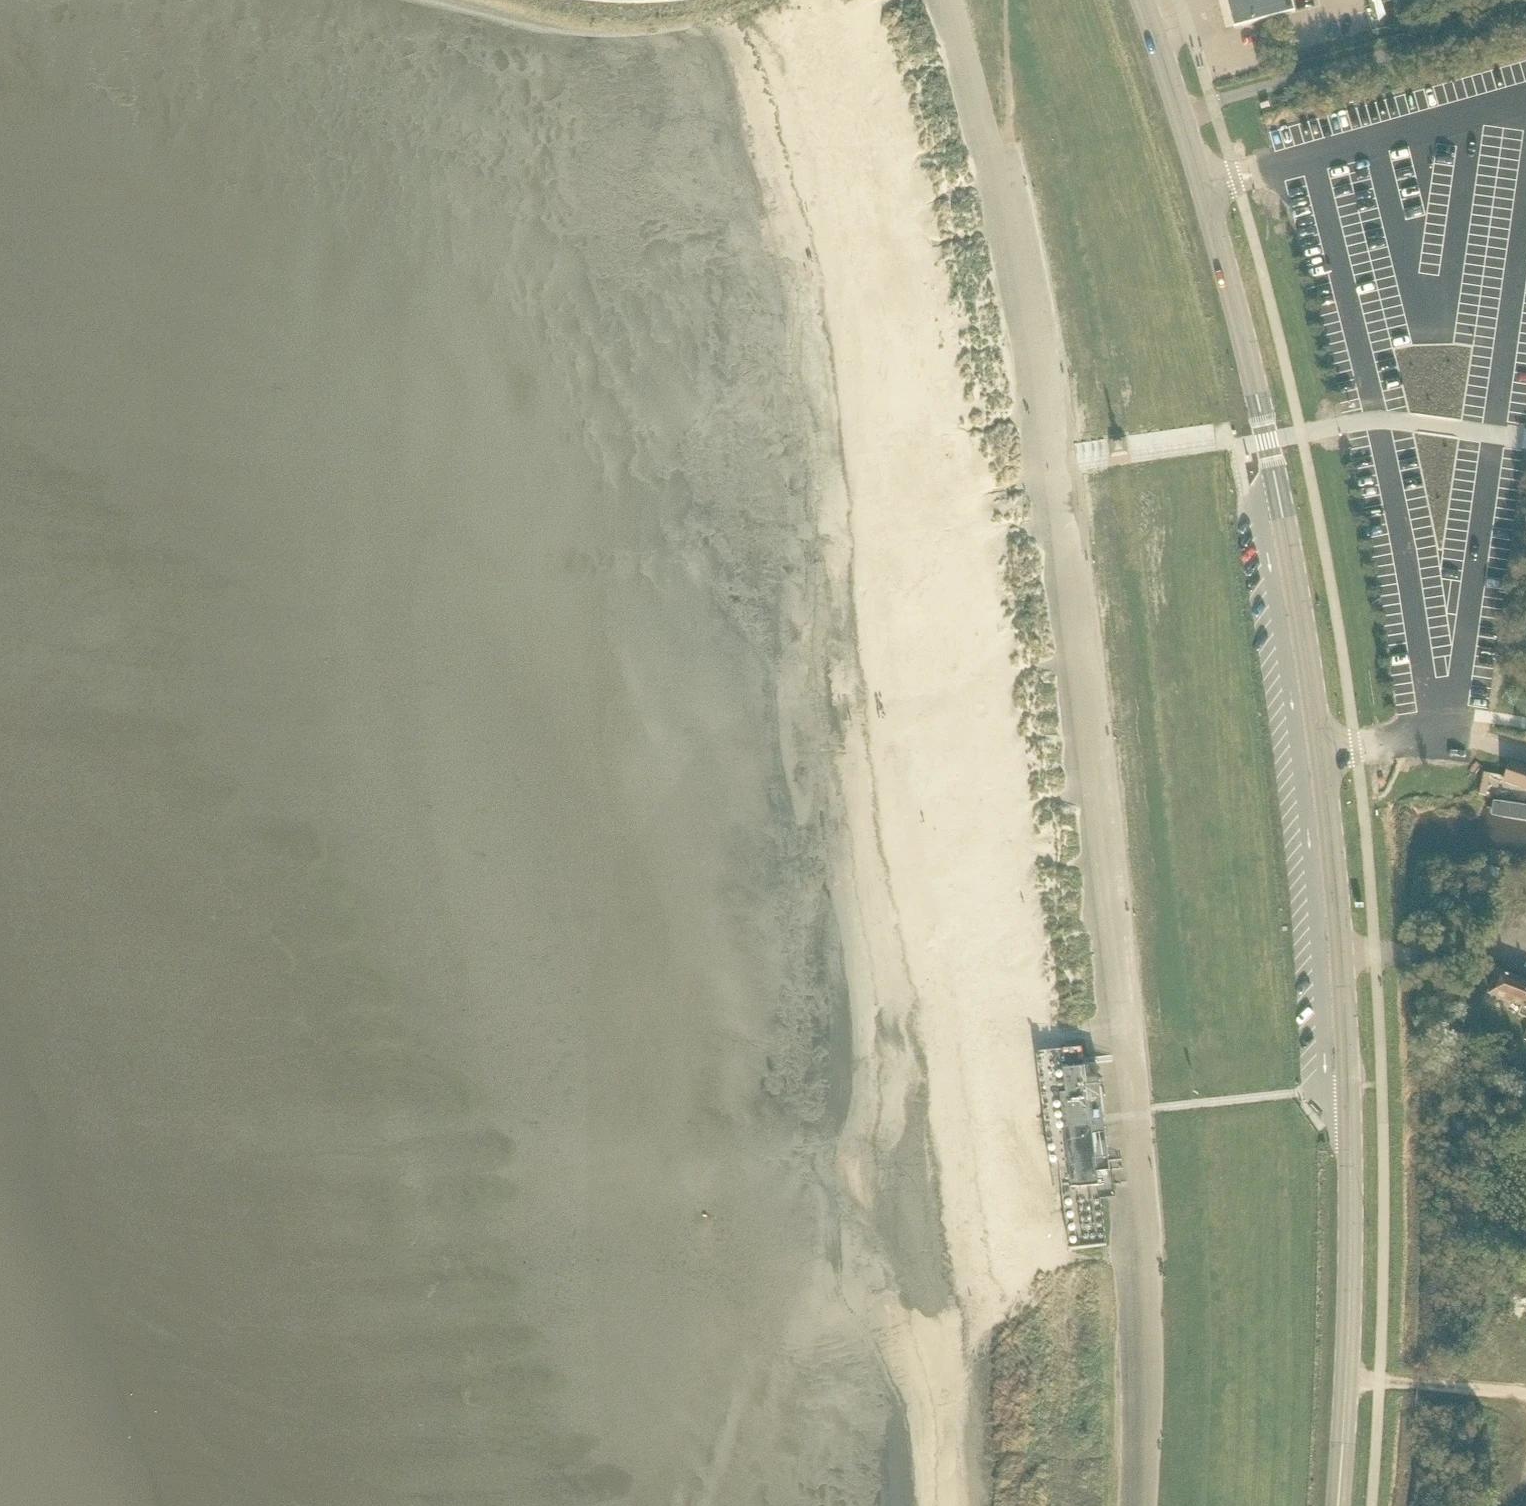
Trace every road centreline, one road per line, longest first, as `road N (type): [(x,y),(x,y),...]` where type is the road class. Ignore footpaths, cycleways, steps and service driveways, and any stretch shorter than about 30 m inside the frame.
road 1 (secondary): [(1322,753),(1252,367),(1143,0)]
road 2 (secondary): [(1339,1505),(1351,1127),(1322,753)]
road 3 (residential): [(1322,753),(1453,734),(1525,756)]
road 4 (track): [(1525,1392),(1347,1379)]

